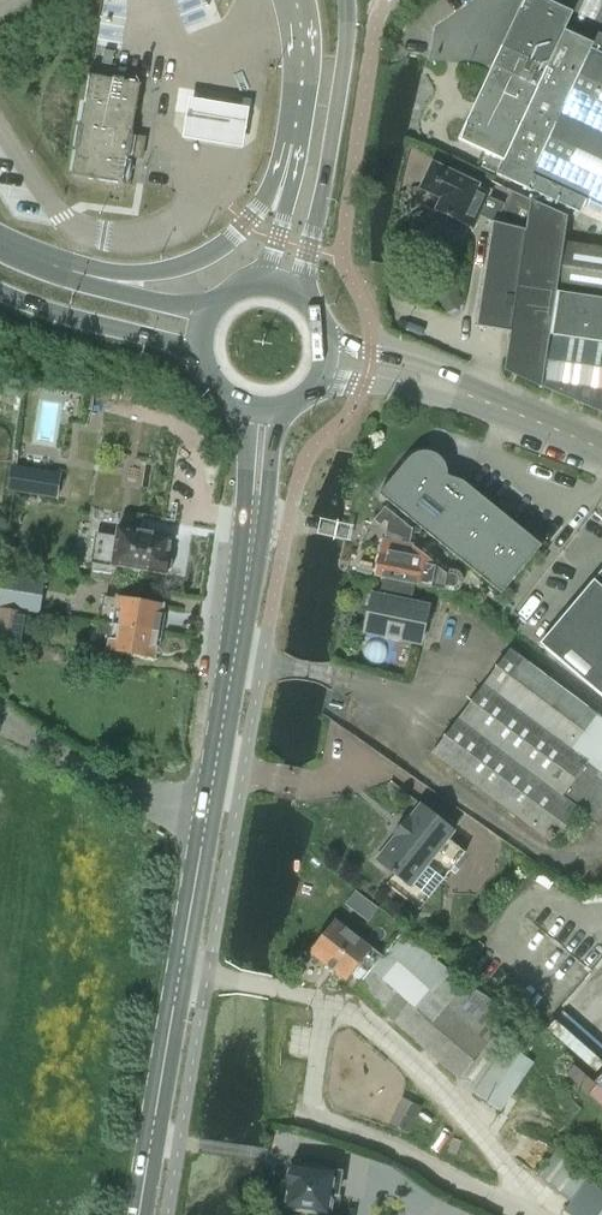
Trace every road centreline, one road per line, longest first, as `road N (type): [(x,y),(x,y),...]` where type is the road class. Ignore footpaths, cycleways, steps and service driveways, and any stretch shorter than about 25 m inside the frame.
road 1 (tertiary): [(138,1214),(254,517)]
road 2 (track): [(537,1214),(455,1099),(325,1007)]
road 3 (primary): [(296,292),(334,128),(345,0)]
road 4 (primary): [(291,142),(262,203),(204,258),(140,272),(65,269)]
road 5 (secondary): [(0,292),(199,351)]
road 6 (tertiary): [(489,402),(327,340)]
road 7 (tertiary): [(319,378),(489,402)]
road 8 (secondary): [(208,313),(65,269)]
road 9 (primary): [(291,142),(284,216),(264,283)]
road 10 (primary): [(292,0),(299,91),(291,142)]
road 11 (tertiary): [(601,451),(489,402)]

